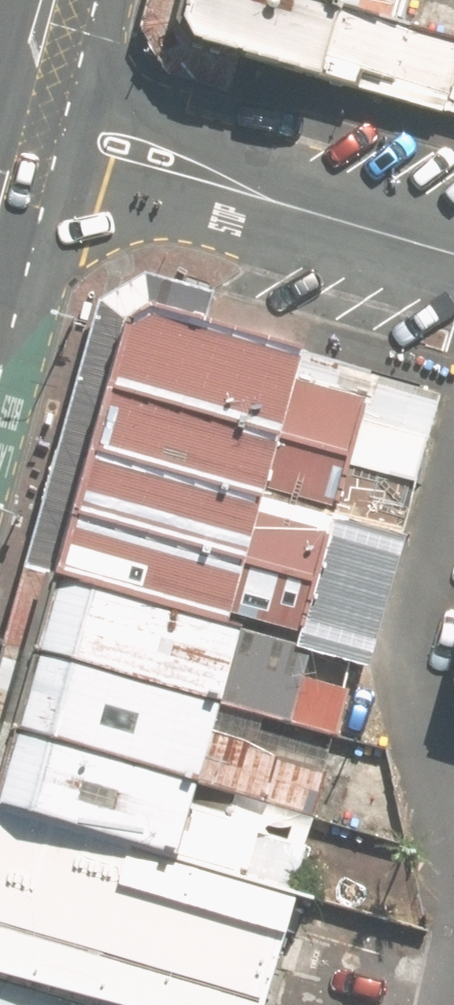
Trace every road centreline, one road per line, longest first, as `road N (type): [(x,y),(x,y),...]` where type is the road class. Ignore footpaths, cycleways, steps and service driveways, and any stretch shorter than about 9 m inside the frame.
road 1 (residential): [(37,85),(124,109),(224,152),(292,205)]
road 2 (residential): [(292,205),(194,210),(101,202),(12,177)]
road 3 (residential): [(453,252),(292,205)]

